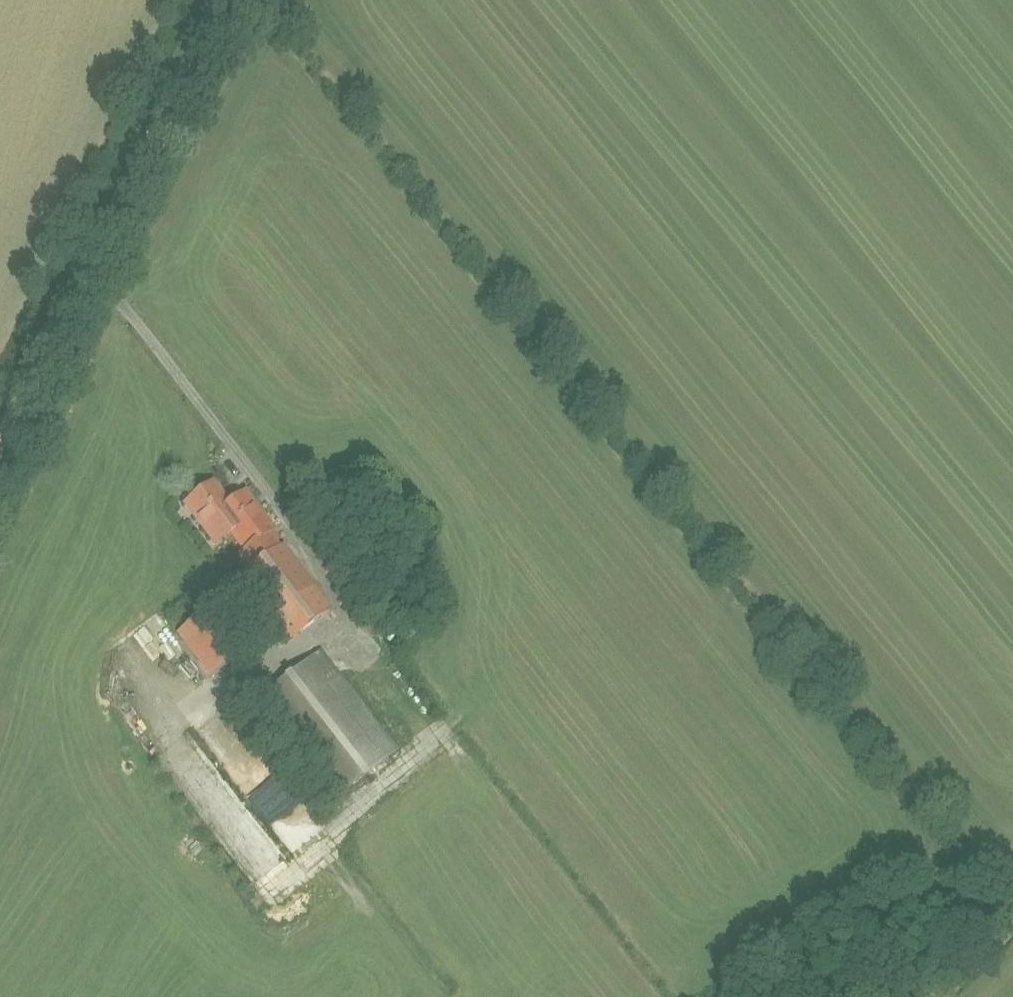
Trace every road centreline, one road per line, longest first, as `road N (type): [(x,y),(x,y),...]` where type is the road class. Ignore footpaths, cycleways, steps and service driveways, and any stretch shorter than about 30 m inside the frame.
road 1 (unclassified): [(58,312),(213,0)]
road 2 (track): [(0,435),(58,312)]

